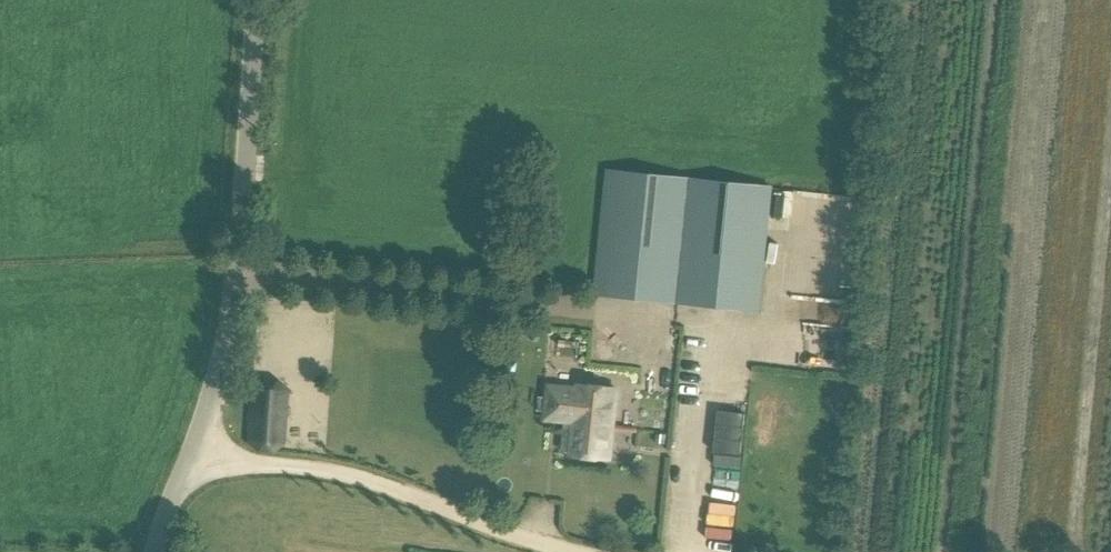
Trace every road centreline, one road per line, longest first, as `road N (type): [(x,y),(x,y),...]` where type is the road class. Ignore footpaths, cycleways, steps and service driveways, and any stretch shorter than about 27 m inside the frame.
road 1 (unclassified): [(155,551),(230,351),(253,203),(258,0)]
road 2 (track): [(568,551),(313,468),(188,457)]

